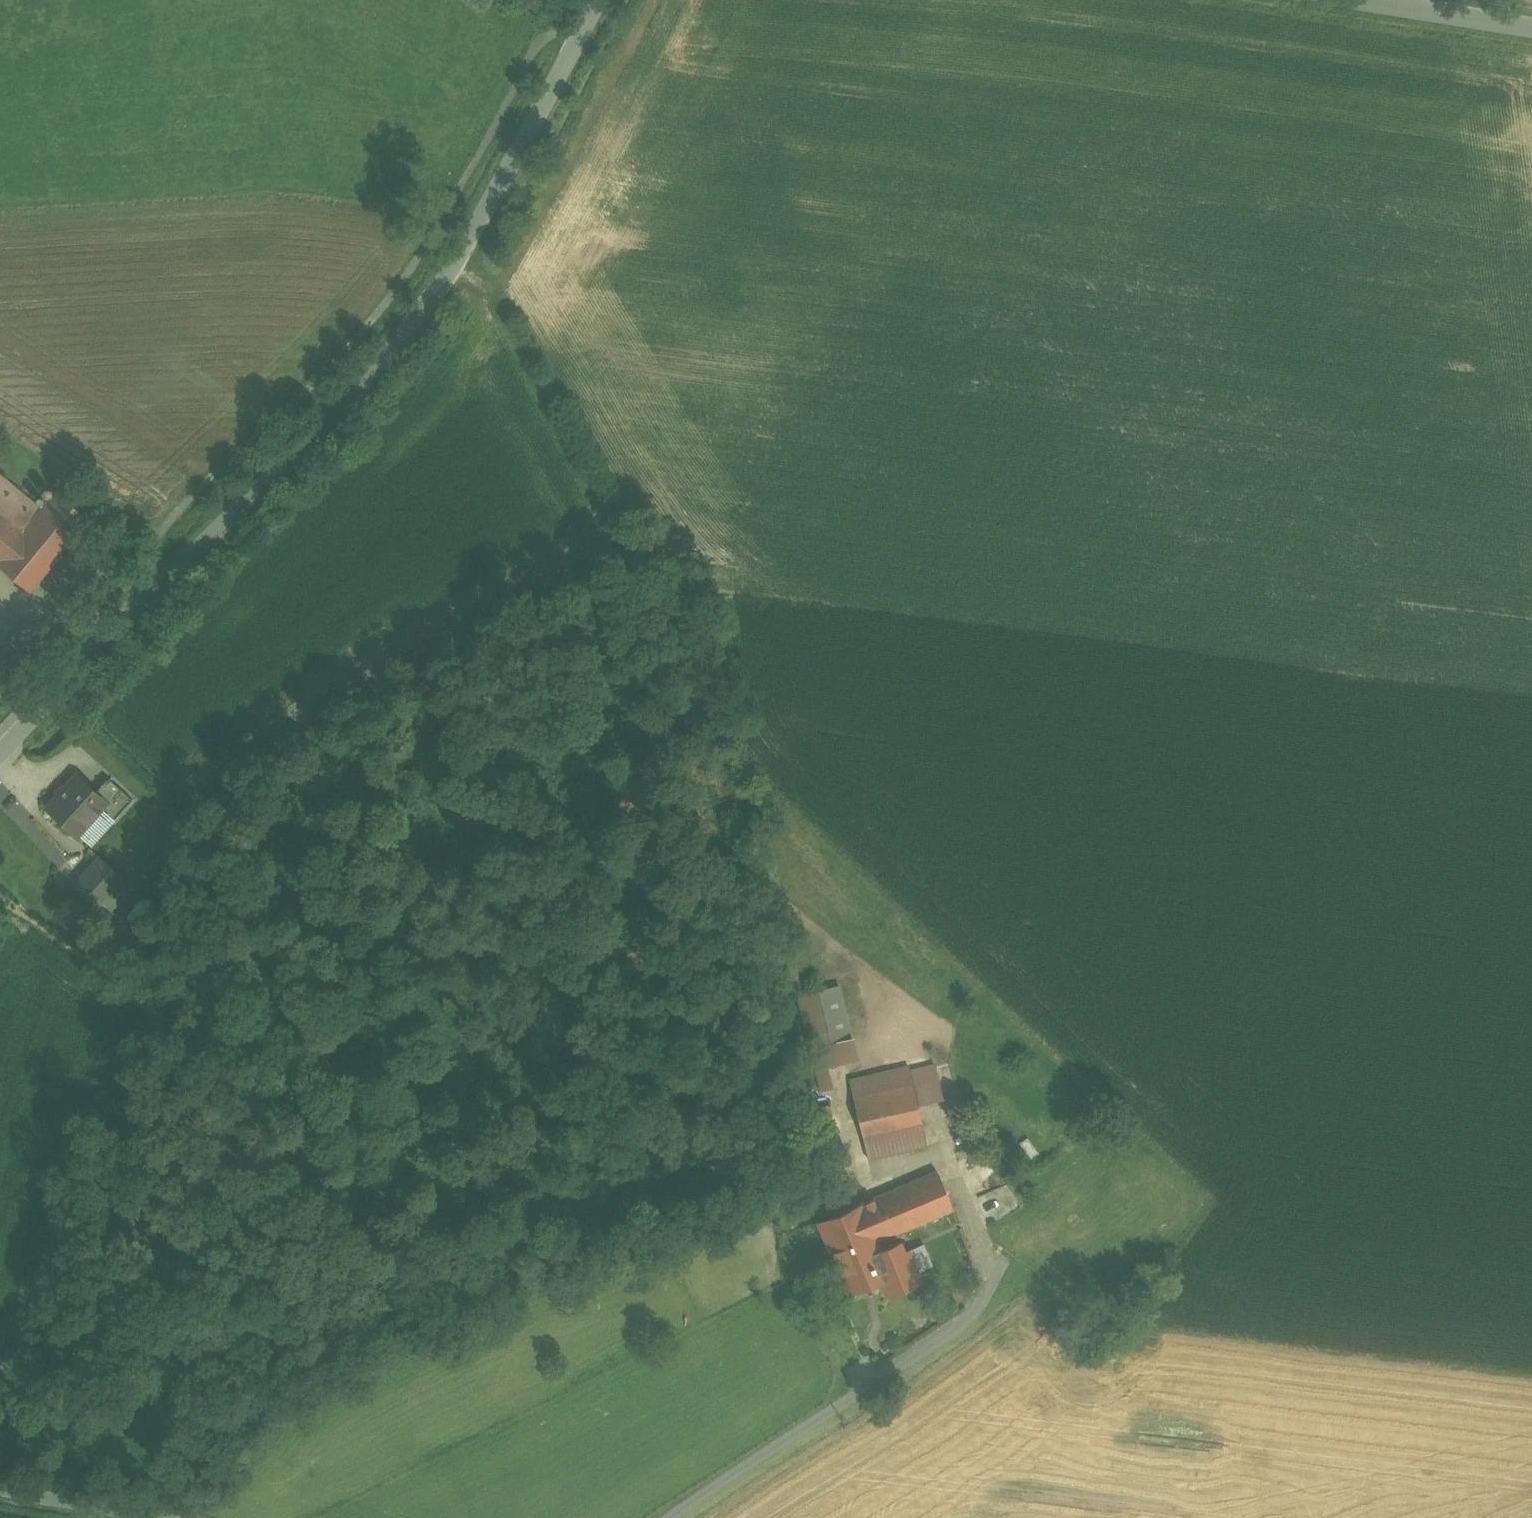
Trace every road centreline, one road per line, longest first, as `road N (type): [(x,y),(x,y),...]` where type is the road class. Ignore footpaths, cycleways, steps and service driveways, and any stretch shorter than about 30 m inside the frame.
road 1 (unclassified): [(603,0),(417,302),(0,744)]
road 2 (unclassified): [(1245,0),(1531,37)]
road 3 (unclassified): [(218,1517),(0,1480)]

